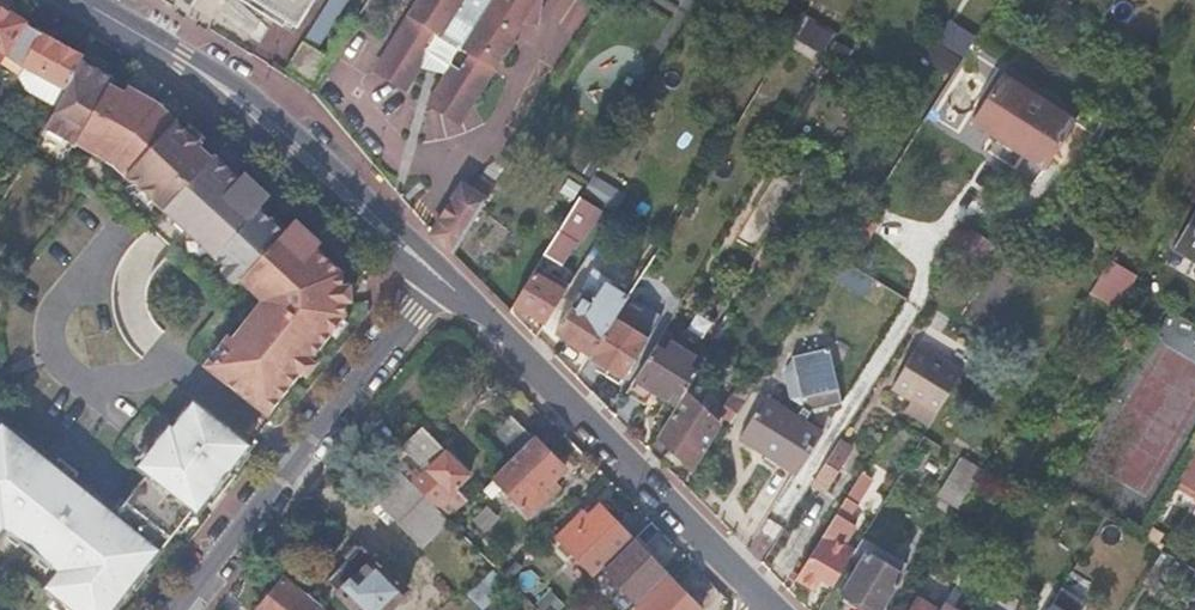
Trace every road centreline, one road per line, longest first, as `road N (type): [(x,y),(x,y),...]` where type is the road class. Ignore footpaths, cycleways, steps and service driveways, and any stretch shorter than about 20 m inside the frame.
road 1 (residential): [(446,282),(769,605)]
road 2 (residential): [(180,609),(446,282)]
road 3 (residential): [(446,282),(254,97),(179,58)]
road 4 (residential): [(179,58),(235,115),(446,282)]

